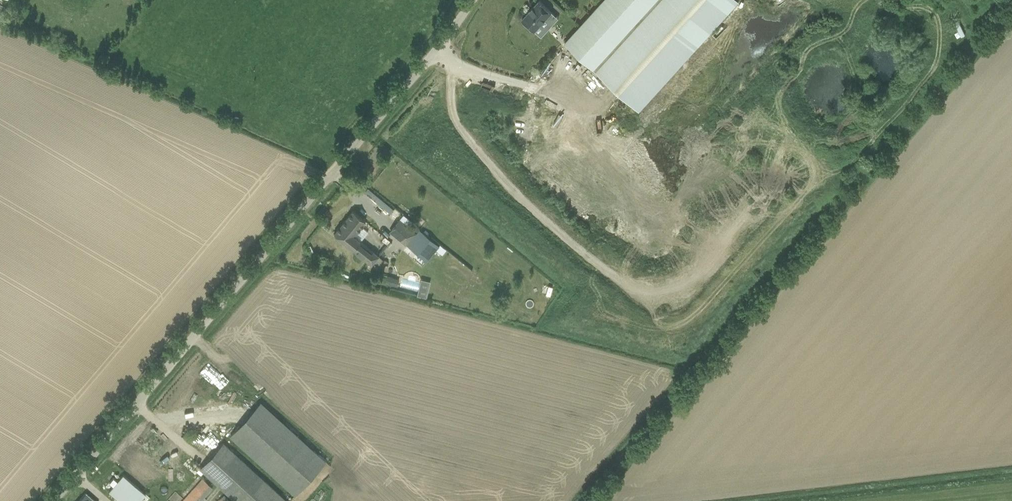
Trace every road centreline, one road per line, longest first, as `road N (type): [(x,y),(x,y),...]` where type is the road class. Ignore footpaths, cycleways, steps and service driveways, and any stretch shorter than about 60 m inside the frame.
road 1 (track): [(54,500),(472,0)]

